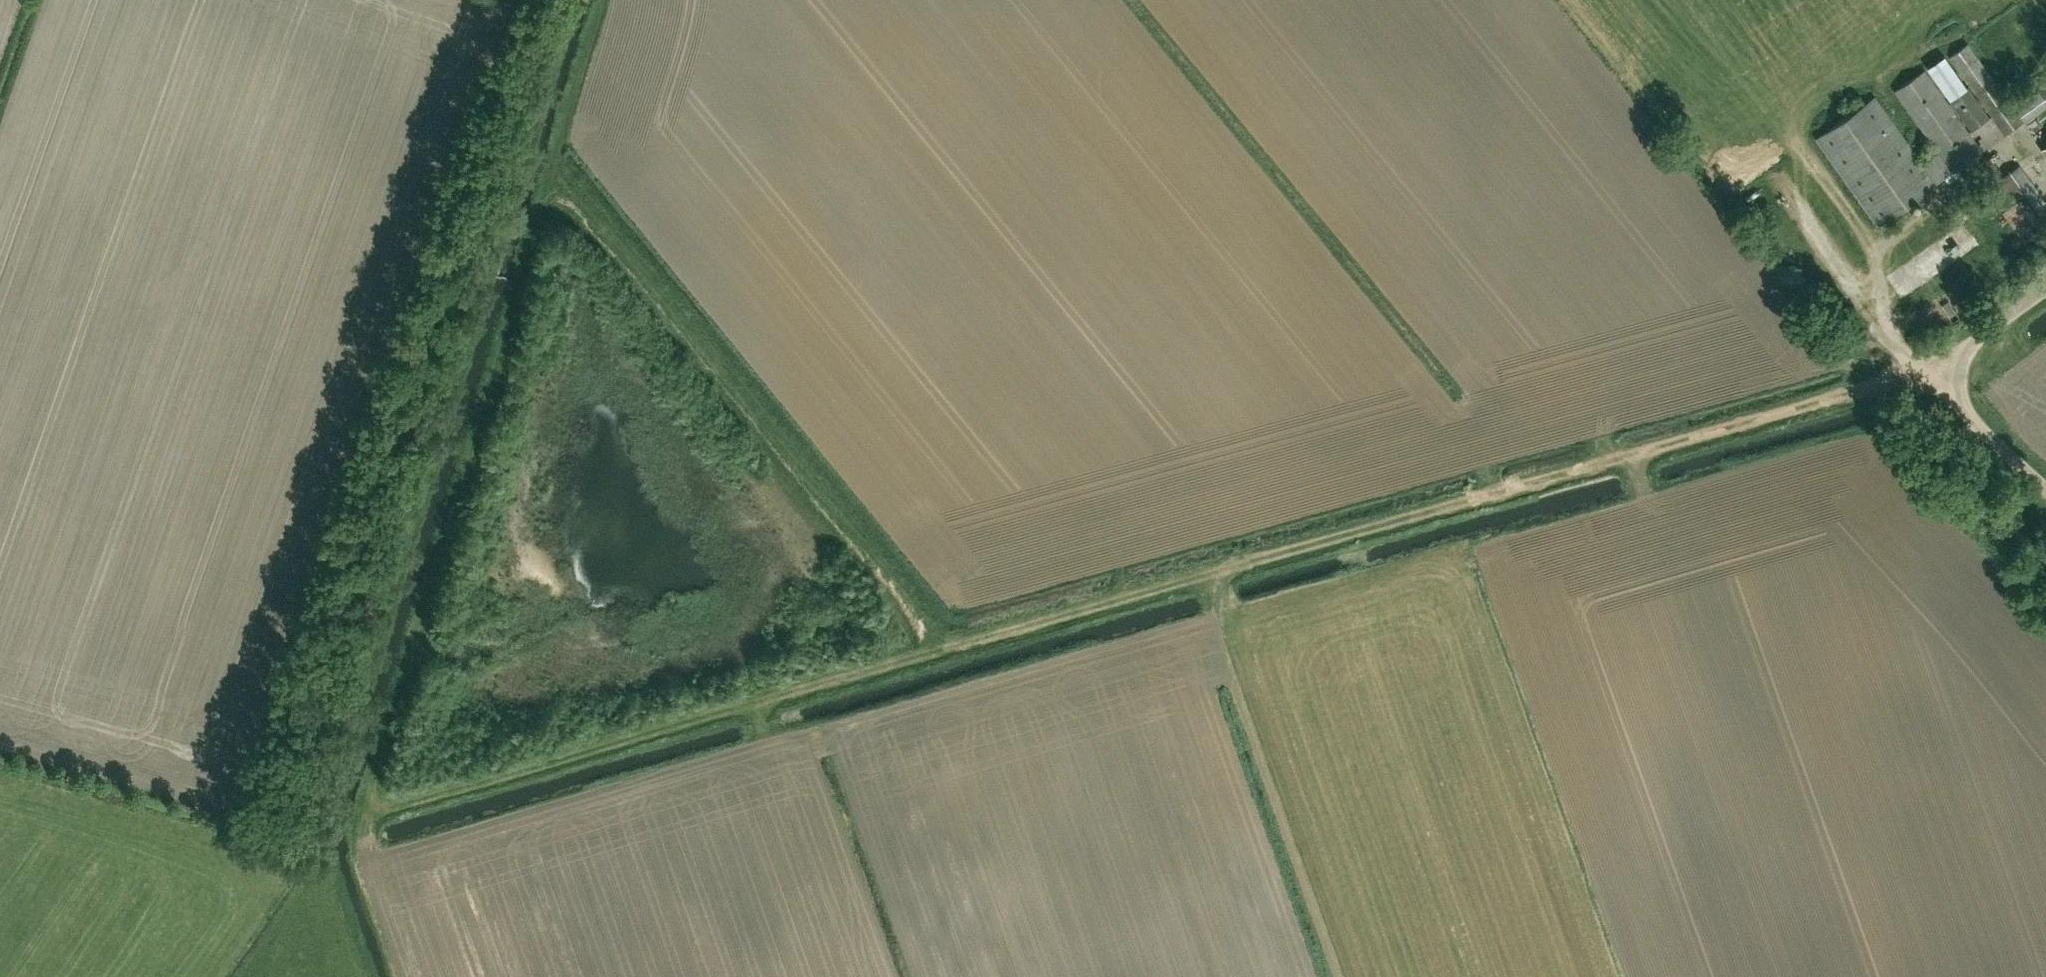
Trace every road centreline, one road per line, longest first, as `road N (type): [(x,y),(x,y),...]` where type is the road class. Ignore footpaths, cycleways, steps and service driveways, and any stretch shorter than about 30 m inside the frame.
road 1 (track): [(768,700),(413,804),(382,797),(376,783),(541,226),(552,215),(578,215),(591,229),(897,598),(927,654)]
road 2 (track): [(1962,394),(1913,387),(1859,393),(768,700),(761,743)]
road 3 (unclassified): [(2045,486),(1968,411),(1961,378),(1971,352),(2045,294)]

